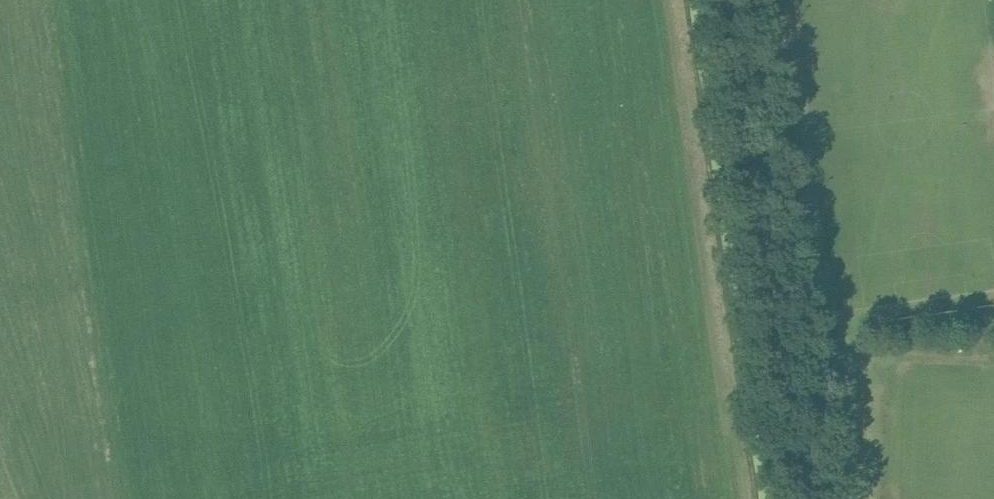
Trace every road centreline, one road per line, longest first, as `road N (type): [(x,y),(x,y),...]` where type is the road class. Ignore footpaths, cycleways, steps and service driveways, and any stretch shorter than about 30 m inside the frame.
road 1 (track): [(728,0),(797,498)]

